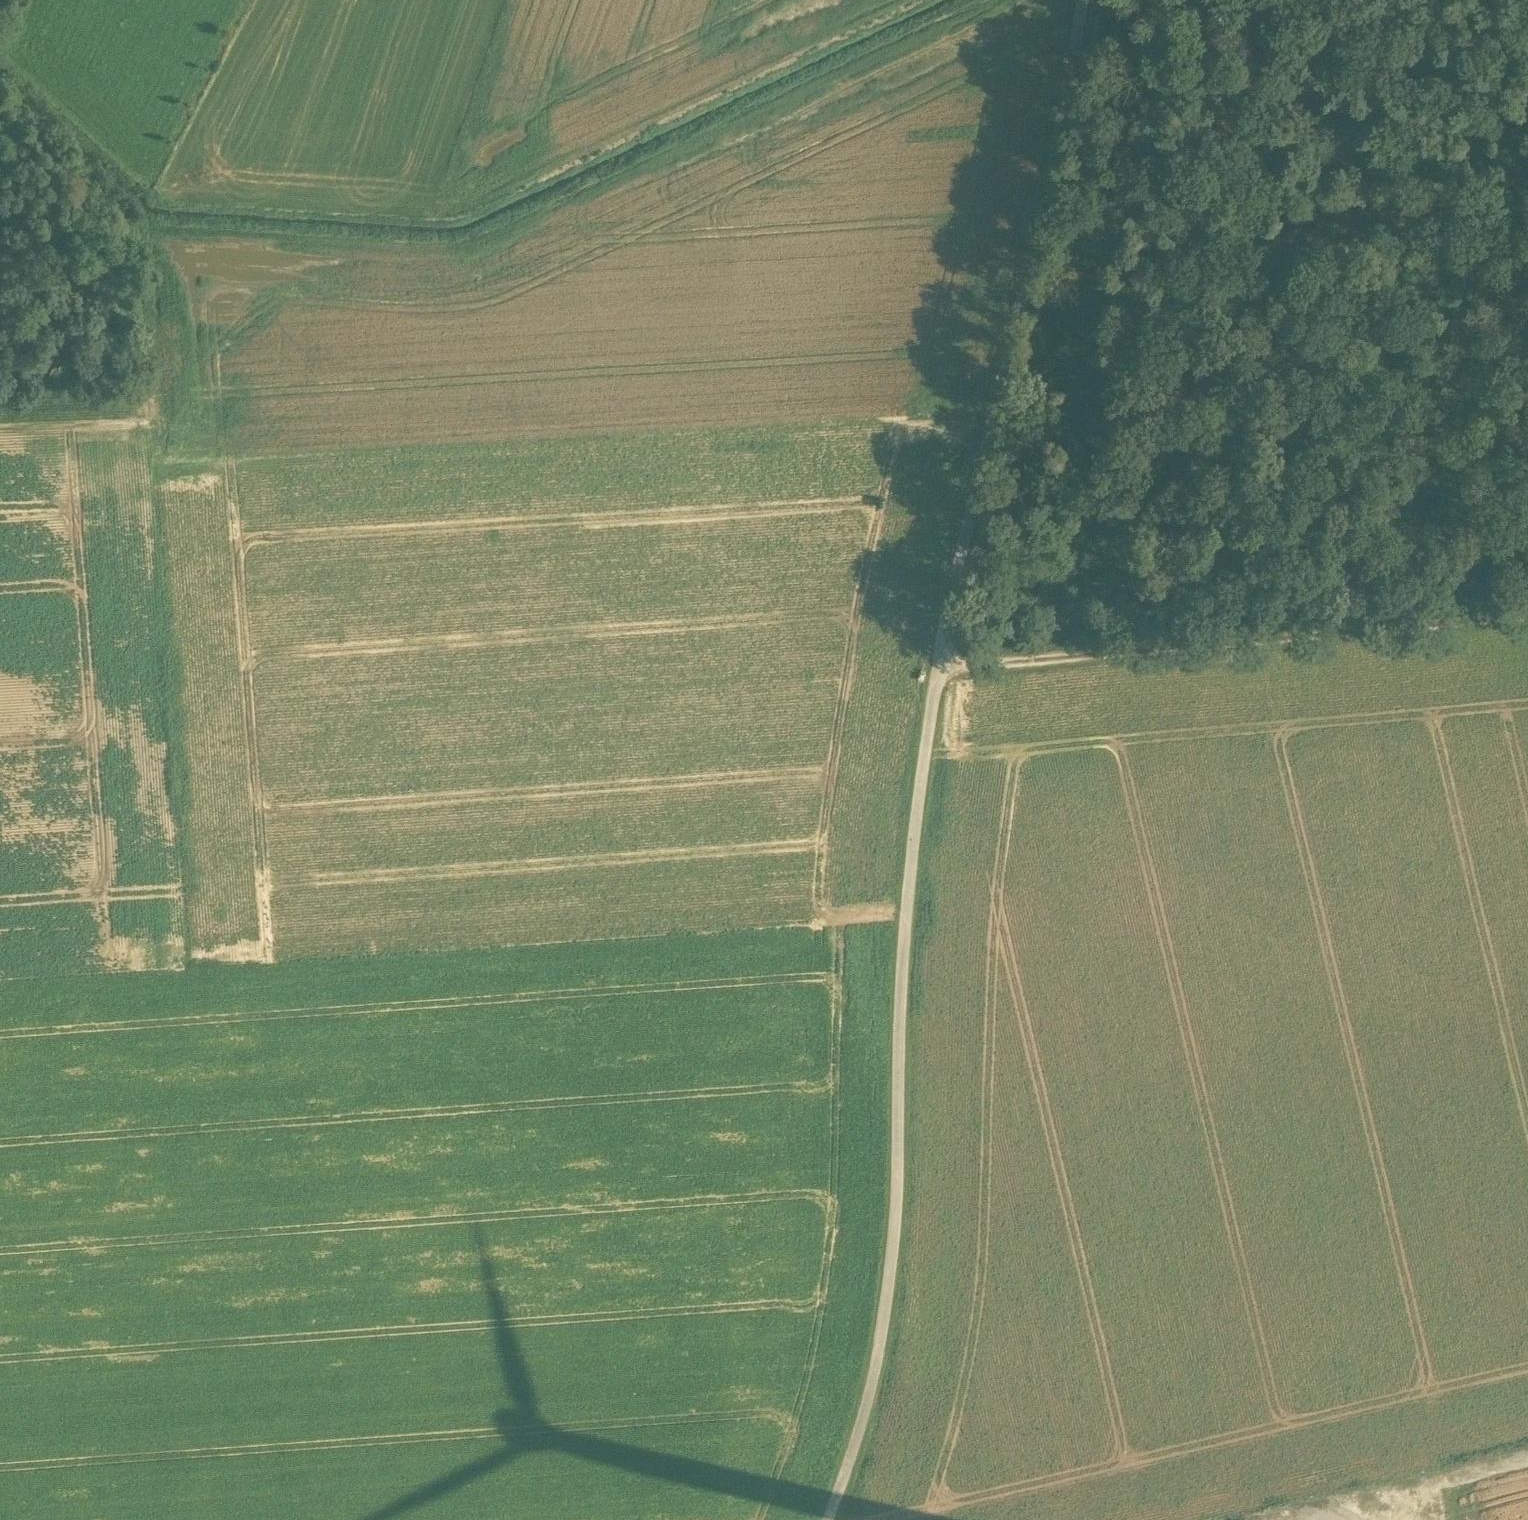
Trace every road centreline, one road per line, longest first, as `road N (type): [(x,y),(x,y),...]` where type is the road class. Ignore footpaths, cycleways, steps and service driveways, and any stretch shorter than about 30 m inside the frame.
road 1 (unclassified): [(1081,0),(1022,375),(946,717),(900,1064),(899,1299),(835,1519)]
road 2 (track): [(1527,1459),(1293,1516)]

